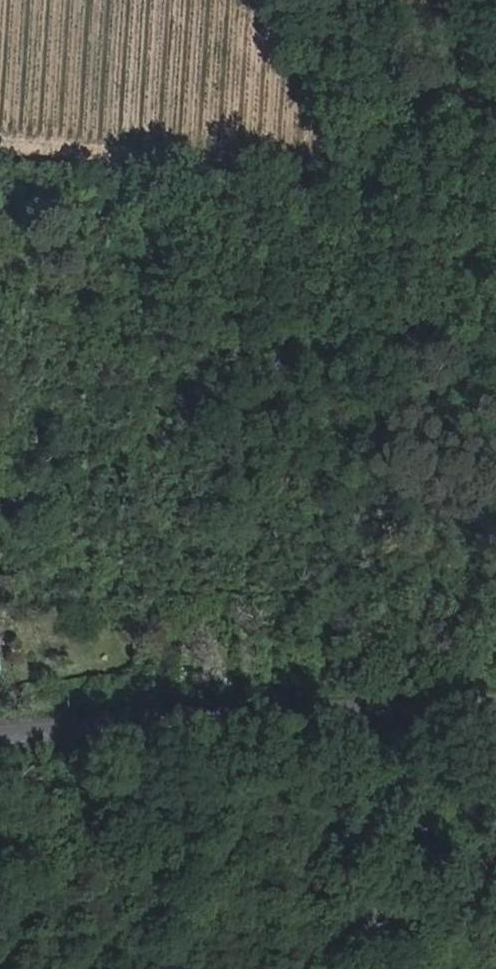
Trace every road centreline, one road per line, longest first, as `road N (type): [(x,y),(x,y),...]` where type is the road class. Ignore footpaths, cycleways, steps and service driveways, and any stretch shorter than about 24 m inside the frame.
road 1 (tertiary): [(495,702),(0,729)]

